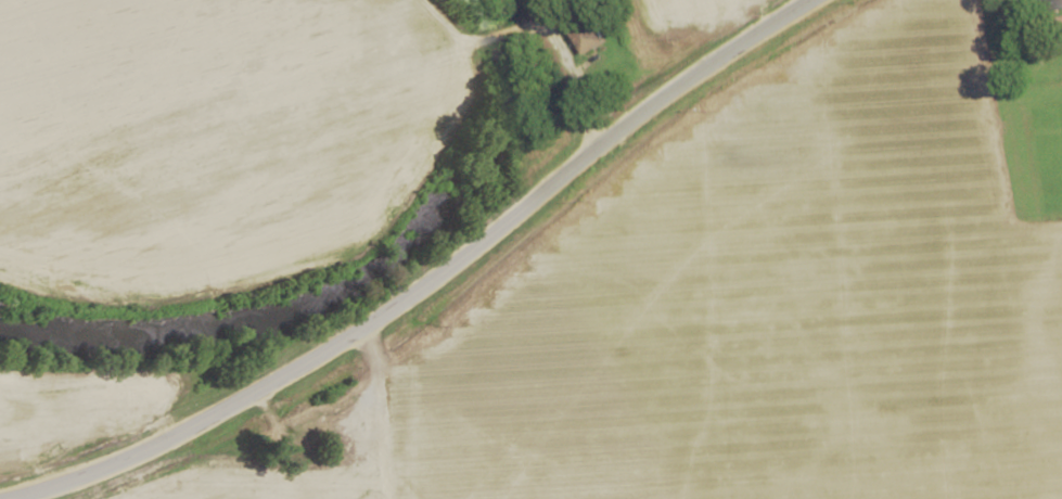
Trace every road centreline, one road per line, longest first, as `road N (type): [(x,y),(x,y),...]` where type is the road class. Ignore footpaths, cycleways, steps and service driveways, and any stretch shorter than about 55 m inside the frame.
road 1 (secondary): [(3,498),(88,476),(268,386),(363,324),(693,67),(806,0)]
road 2 (residential): [(594,140),(555,28),(541,21),(458,23),(425,0)]
road 3 (residential): [(363,324),(389,498)]

